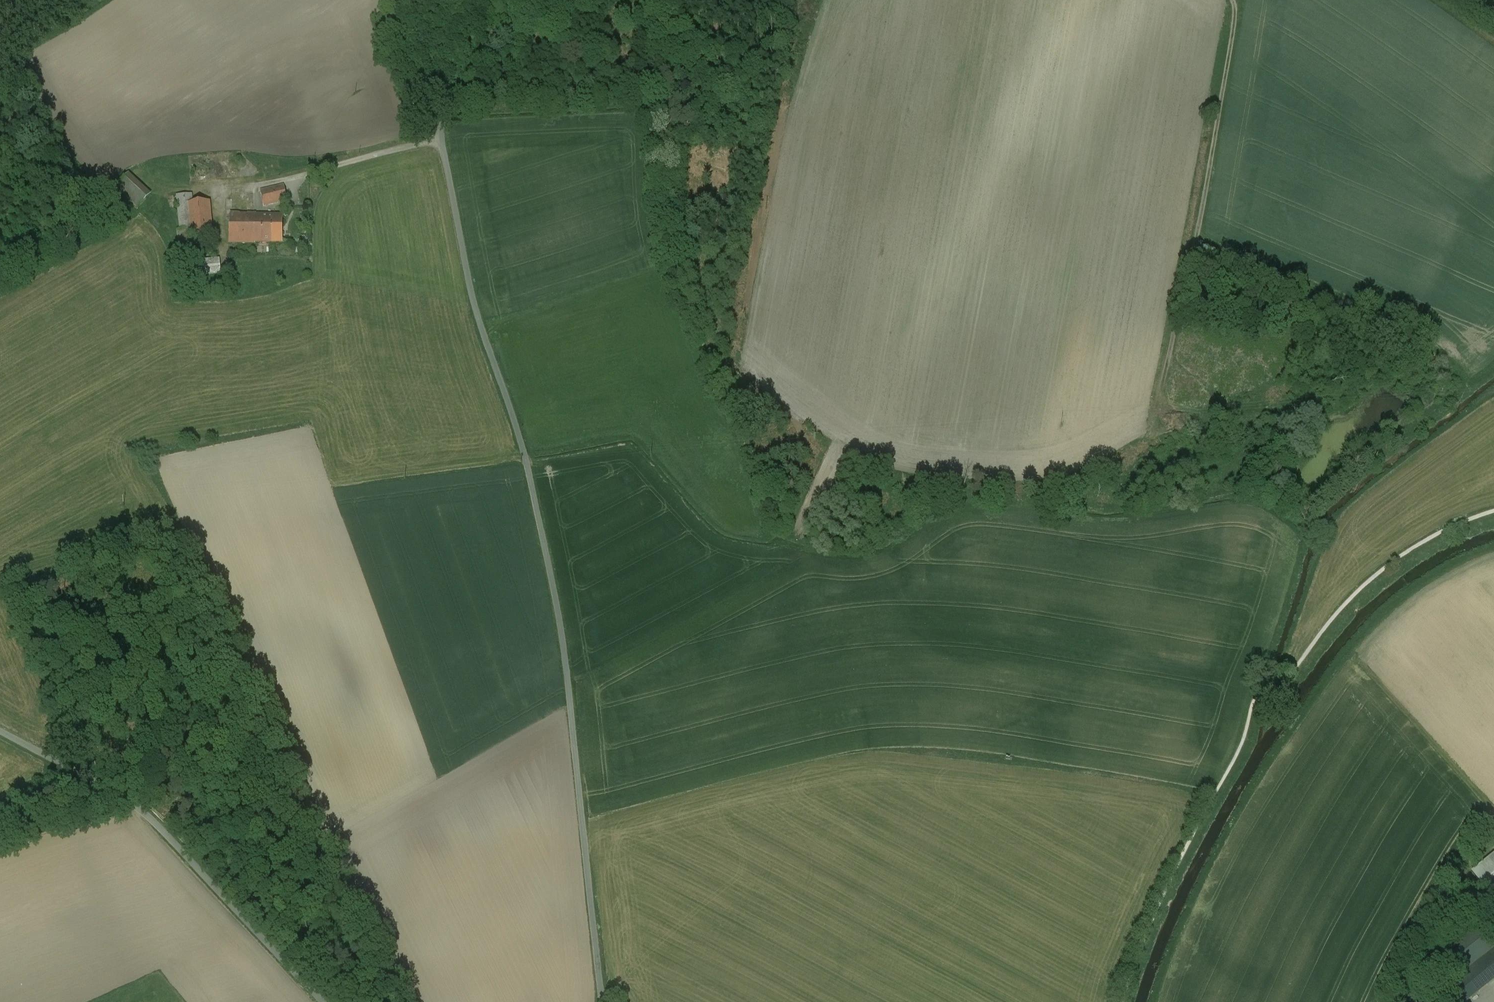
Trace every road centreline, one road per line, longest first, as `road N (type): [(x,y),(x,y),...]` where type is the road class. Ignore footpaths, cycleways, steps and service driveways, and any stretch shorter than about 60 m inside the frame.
road 1 (unclassified): [(521,0),(459,84),(442,141),(476,307),(521,442),(557,604),(601,1001)]
road 2 (track): [(1234,0),(1166,414),(1144,439),(1090,470),(1046,483),(976,486)]
road 3 (unclassified): [(0,731),(123,796),(319,1001)]

